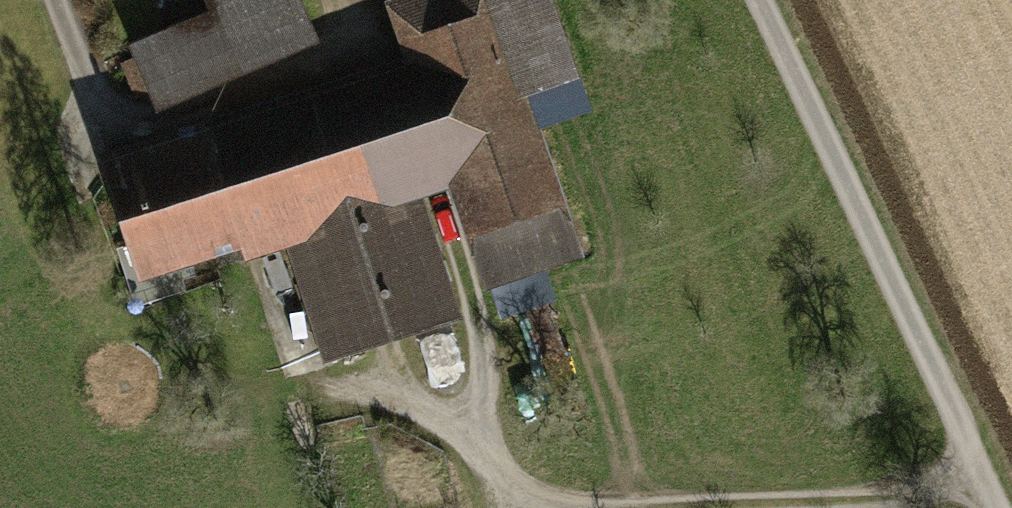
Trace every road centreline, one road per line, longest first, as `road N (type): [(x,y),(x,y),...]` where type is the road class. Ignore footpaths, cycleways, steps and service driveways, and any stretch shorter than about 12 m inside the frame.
road 1 (track): [(995,480),(548,505),(376,381)]
road 2 (track): [(1008,507),(766,0)]
road 3 (track): [(57,0),(95,125),(359,32)]

